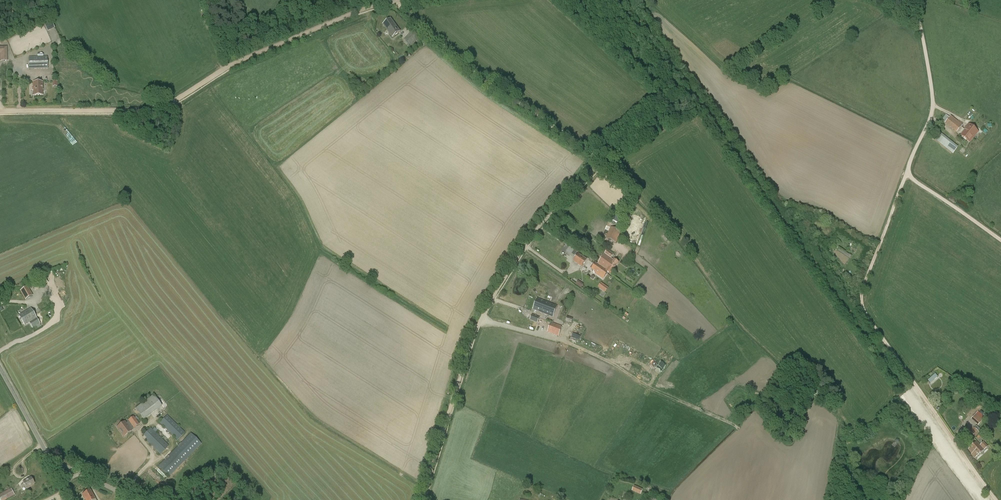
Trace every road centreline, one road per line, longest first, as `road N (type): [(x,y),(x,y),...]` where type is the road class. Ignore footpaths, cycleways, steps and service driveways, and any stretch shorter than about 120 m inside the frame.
road 1 (track): [(395,2),(482,78),(603,162),(533,230),(477,322),(424,499)]
road 2 (track): [(0,112),(161,106),(241,60),(388,3)]
road 3 (track): [(908,172),(859,304),(996,499)]
road 4 (track): [(908,172),(933,99),(914,0)]

